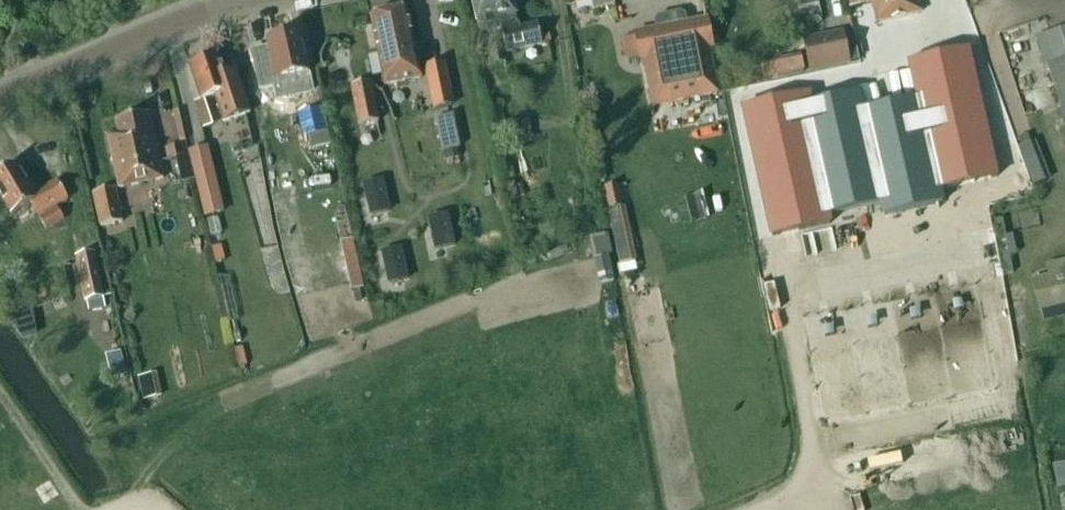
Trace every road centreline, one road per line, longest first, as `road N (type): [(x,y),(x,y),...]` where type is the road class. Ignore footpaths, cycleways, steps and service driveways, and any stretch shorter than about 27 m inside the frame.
road 1 (tertiary): [(0,102),(250,0)]
road 2 (track): [(759,509),(797,486),(810,458),(772,286)]

